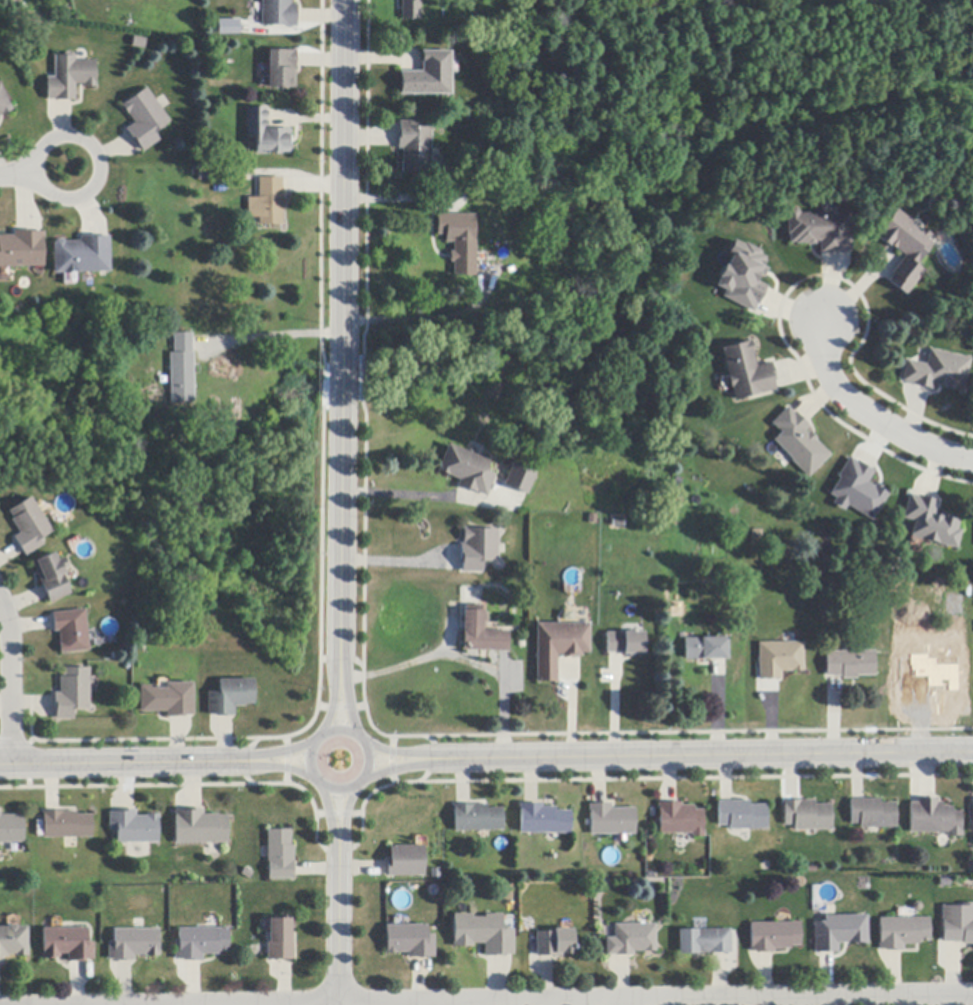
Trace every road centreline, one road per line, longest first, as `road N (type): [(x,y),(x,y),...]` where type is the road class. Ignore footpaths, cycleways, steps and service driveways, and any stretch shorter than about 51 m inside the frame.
road 1 (residential): [(347,0),(341,661)]
road 2 (residential): [(972,999),(337,1004)]
road 3 (residential): [(443,758),(972,753)]
road 4 (residential): [(228,761),(0,765)]
road 5 (residential): [(972,461),(917,445),(839,393),(824,357),(822,322)]
road 6 (residential): [(73,133),(44,142),(35,161),(39,182),(55,197),(88,192),(100,173),(91,143),(73,133)]
road 7 (residential): [(314,778),(329,791),(356,788),(368,774),(366,746),(351,733),(323,736),(309,759),(314,778)]
road 8 (residential): [(0,601),(9,632),(11,765)]
road 9 (residential): [(338,861),(337,1004)]

